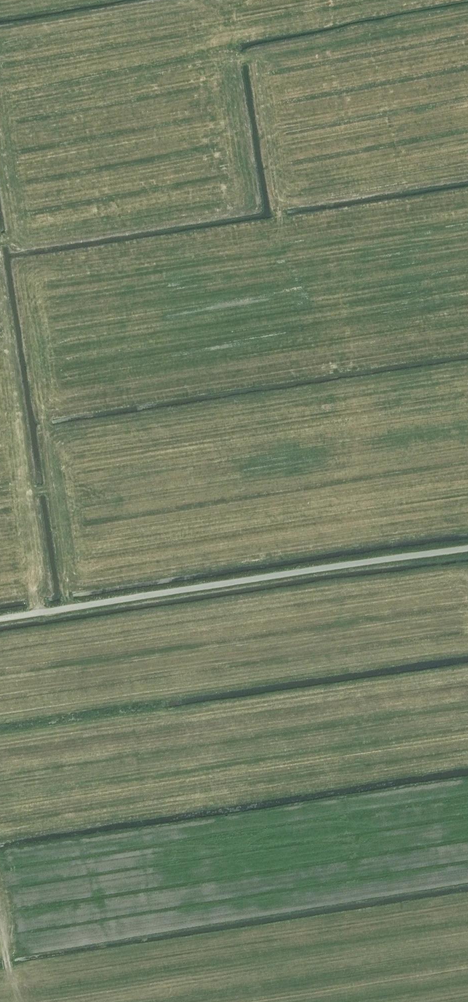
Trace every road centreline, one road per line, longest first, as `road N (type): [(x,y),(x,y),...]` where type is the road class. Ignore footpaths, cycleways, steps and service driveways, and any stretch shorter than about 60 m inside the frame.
road 1 (unclassified): [(0,618),(467,548)]

